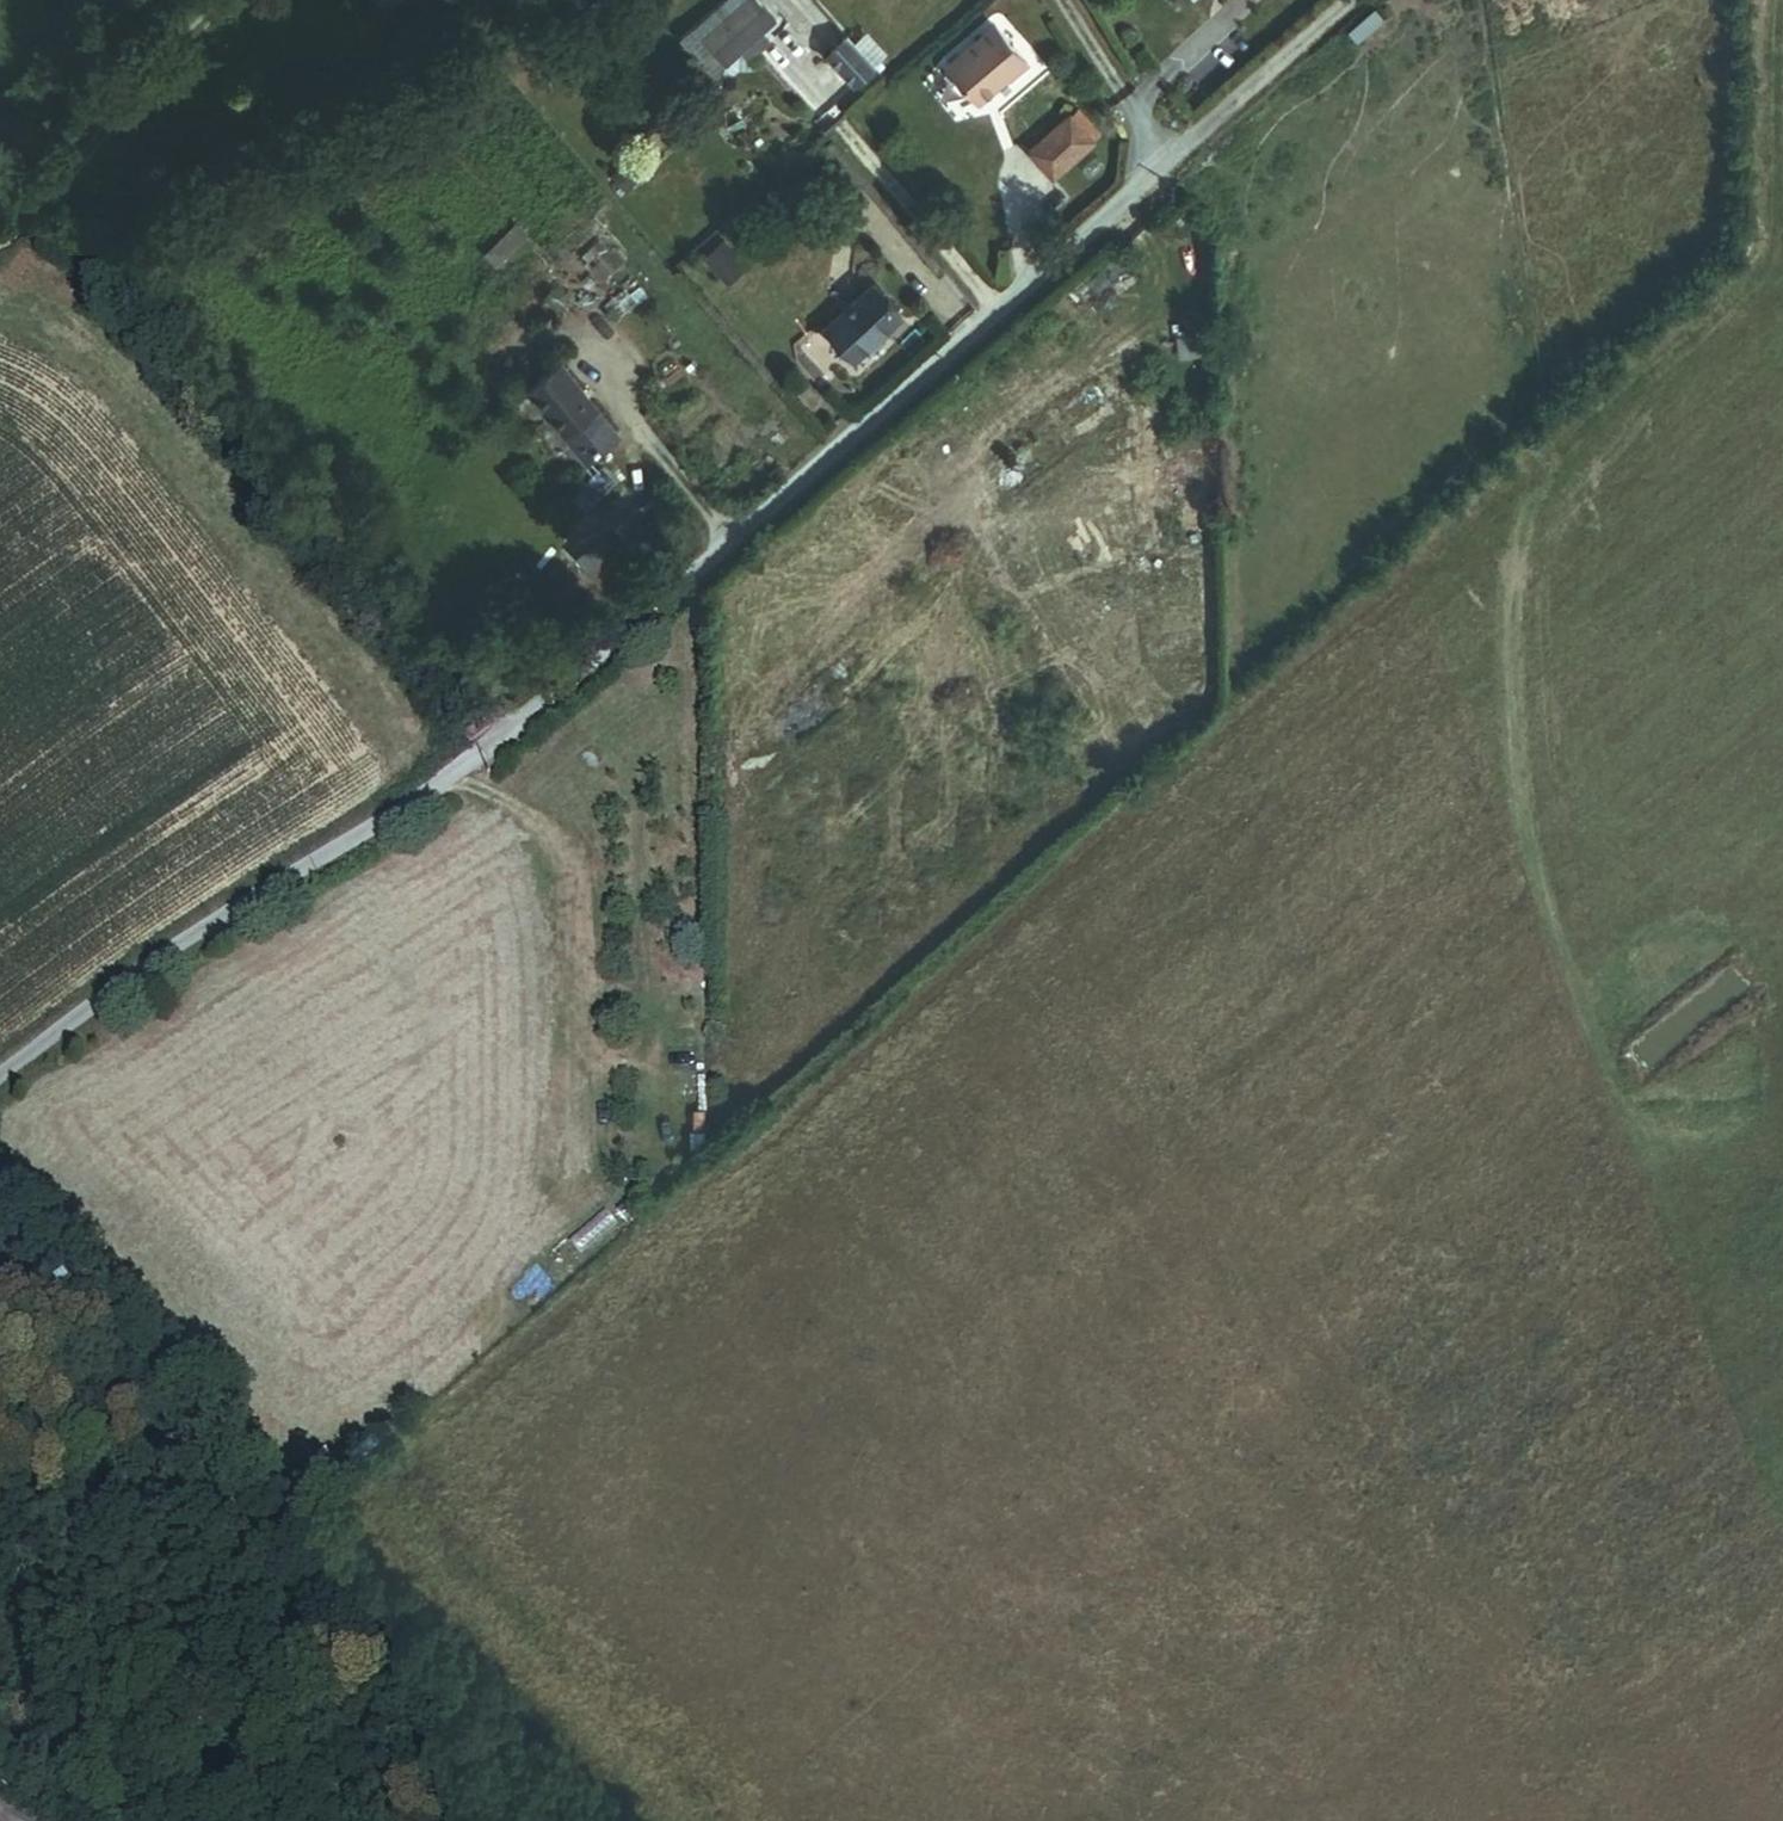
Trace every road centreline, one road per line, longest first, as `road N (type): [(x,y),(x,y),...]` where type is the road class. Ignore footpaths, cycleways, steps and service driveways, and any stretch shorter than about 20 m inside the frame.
road 1 (unclassified): [(0,1078),(206,928),(477,756),(1160,154),(1351,0)]

